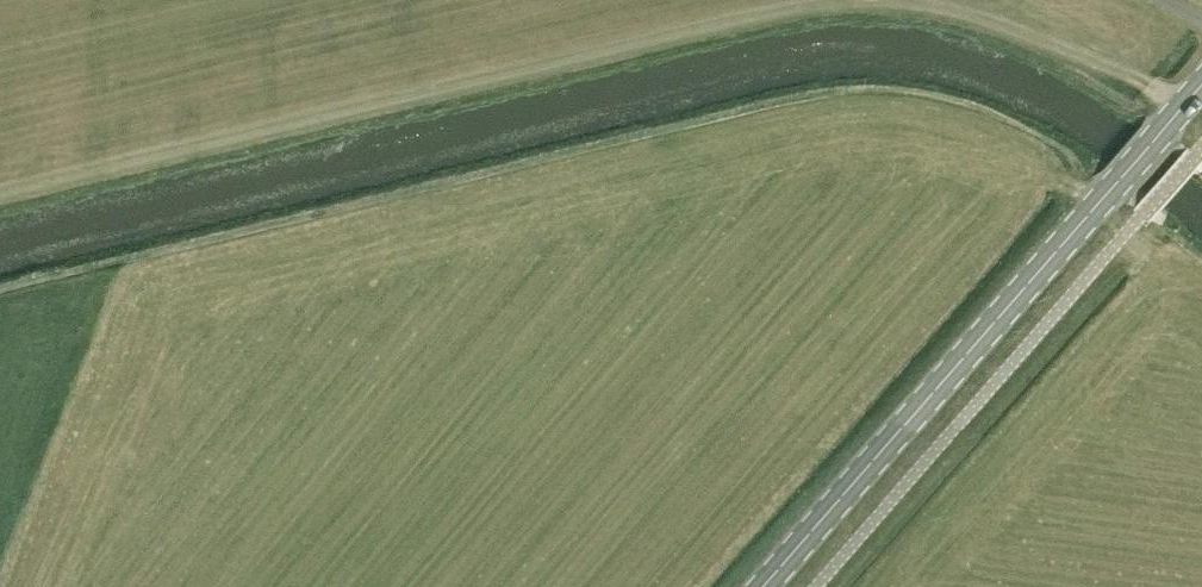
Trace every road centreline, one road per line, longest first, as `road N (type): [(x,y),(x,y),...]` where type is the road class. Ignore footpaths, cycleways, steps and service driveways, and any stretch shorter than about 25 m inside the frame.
road 1 (secondary): [(767,586),(1201,87)]

